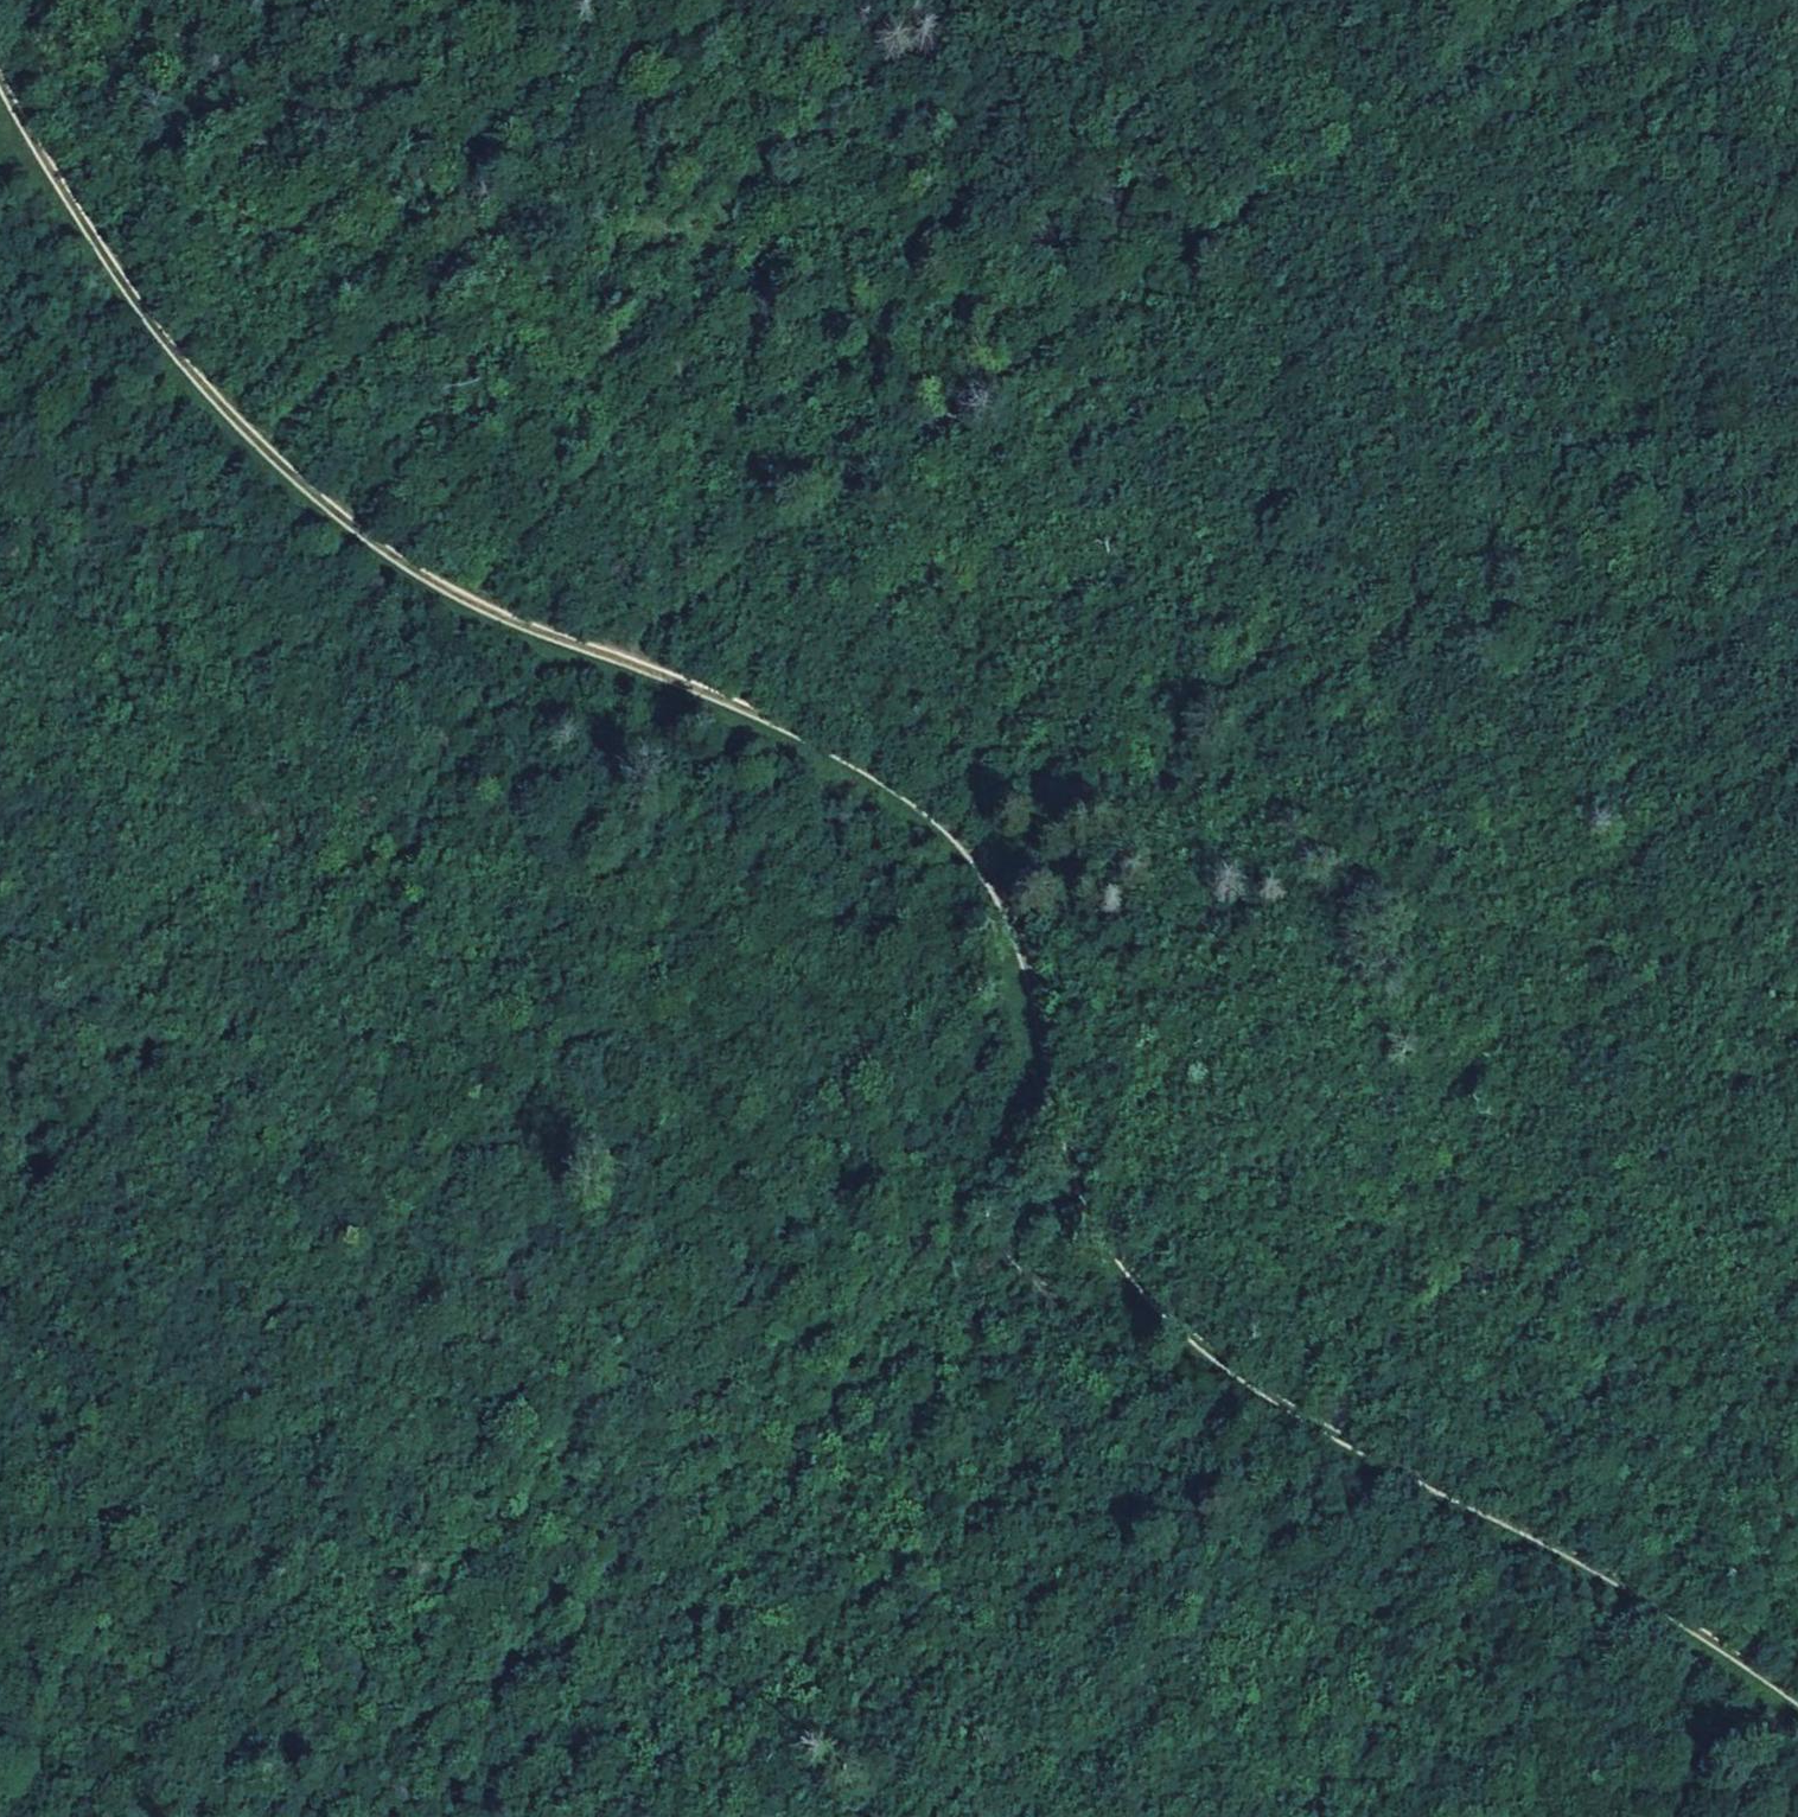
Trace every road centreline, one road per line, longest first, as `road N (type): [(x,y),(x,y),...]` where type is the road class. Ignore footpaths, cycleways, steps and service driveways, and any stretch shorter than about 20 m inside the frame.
road 1 (track): [(0,89),(144,316),(242,429),(354,528),(488,611),(831,750),(903,793),(948,838),(983,887),(1039,1118),(1156,1307),(1236,1376),(1383,1462)]
road 2 (track): [(1383,1462),(1556,1548),(1797,1705)]

